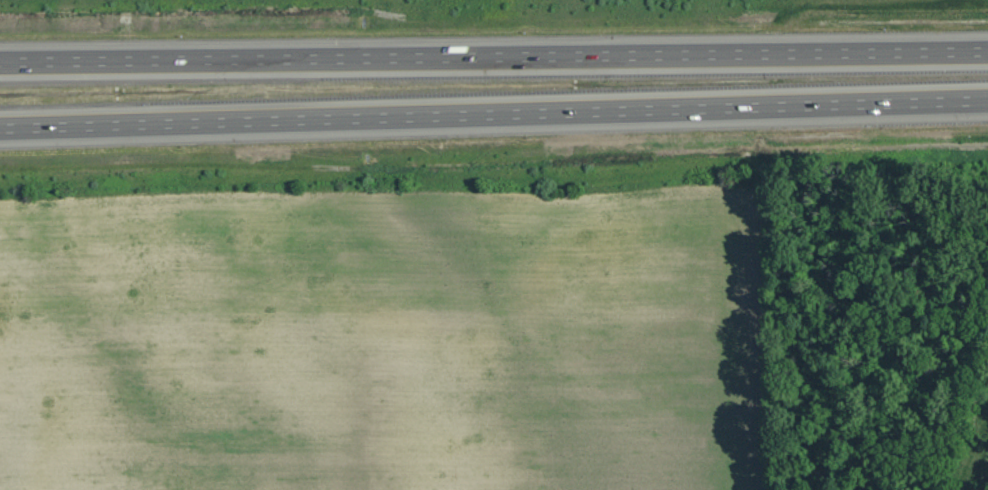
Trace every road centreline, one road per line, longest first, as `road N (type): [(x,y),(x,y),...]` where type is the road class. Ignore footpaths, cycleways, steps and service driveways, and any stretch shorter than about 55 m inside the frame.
road 1 (motorway): [(0,133),(987,104)]
road 2 (motorway): [(987,47),(0,58)]

